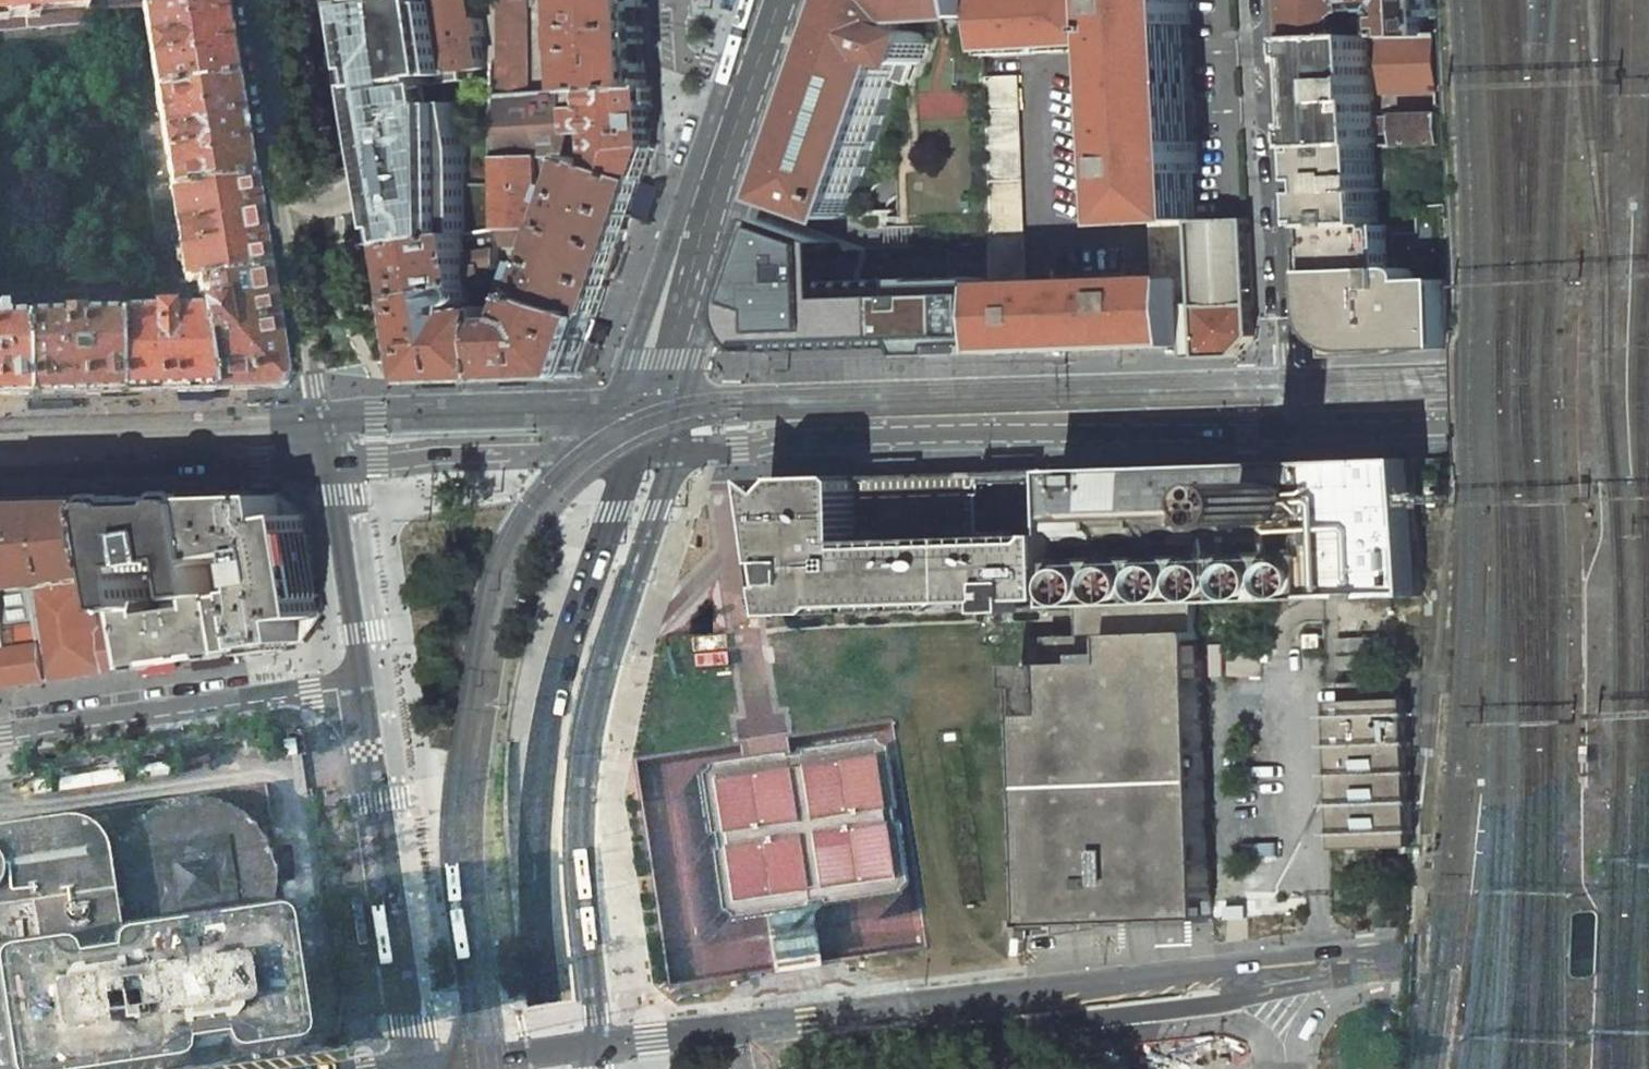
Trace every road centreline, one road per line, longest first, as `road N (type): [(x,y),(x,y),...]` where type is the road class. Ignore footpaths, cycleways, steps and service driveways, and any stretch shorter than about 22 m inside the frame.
road 1 (secondary): [(299,0),(371,474),(378,673),(437,1068)]
road 2 (secondary): [(597,1046),(1192,974),(1329,972)]
road 3 (secondary): [(637,444),(736,450),(814,439),(1293,430)]
road 4 (primary): [(565,1068),(541,864),(551,738),(637,444)]
road 5 (unclassified): [(597,1046),(580,844),(588,733),(667,475),(637,444)]
road 6 (unclassified): [(583,447),(538,491),(496,575),(459,787),(456,878),(477,1024)]
road 7 (secondary): [(766,1068),(1294,991),(1329,972)]
road 8 (residential): [(260,0),(293,190),(312,206),(327,207),(356,201),(372,174),(344,0)]
road 9 (residential): [(1271,0),(1293,430)]
road 10 (unclassified): [(360,684),(415,1065)]
road 11 (primary): [(637,444),(753,77)]
road 12 (residential): [(360,684),(0,736)]
road 13 (secondary): [(1293,430),(1648,419)]
road 14 (secondary): [(0,478),(327,466)]
road 15 (secondary): [(1329,972),(1648,934)]
road 16 (secondary): [(327,466),(583,447)]
road 17 (residential): [(327,466),(360,684)]
road 18 (secondary): [(415,1065),(597,1046)]
road 19 (residential): [(683,0),(686,55),(753,77)]

